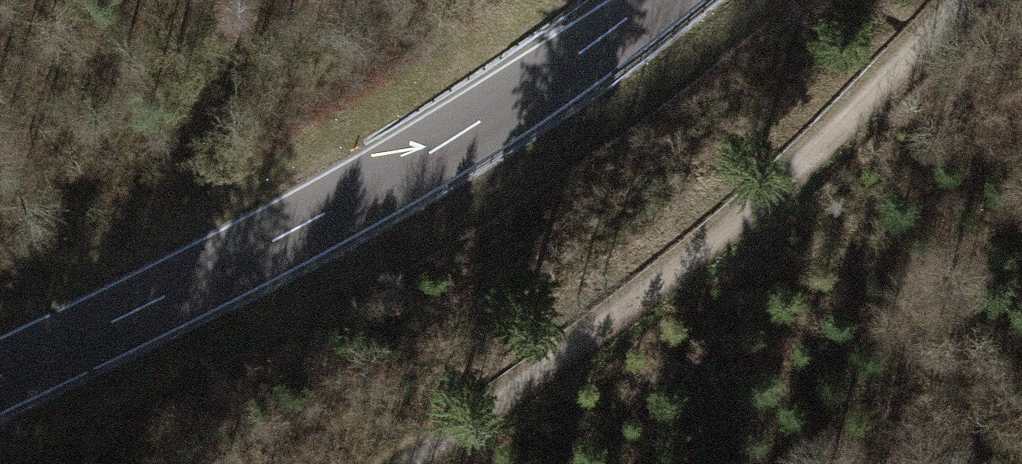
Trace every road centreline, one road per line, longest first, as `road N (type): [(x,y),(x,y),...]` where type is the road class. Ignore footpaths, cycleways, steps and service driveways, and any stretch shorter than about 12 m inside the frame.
road 1 (motorway): [(0,376),(299,227),(457,136),(658,0)]
road 2 (track): [(971,0),(757,218),(428,463)]

